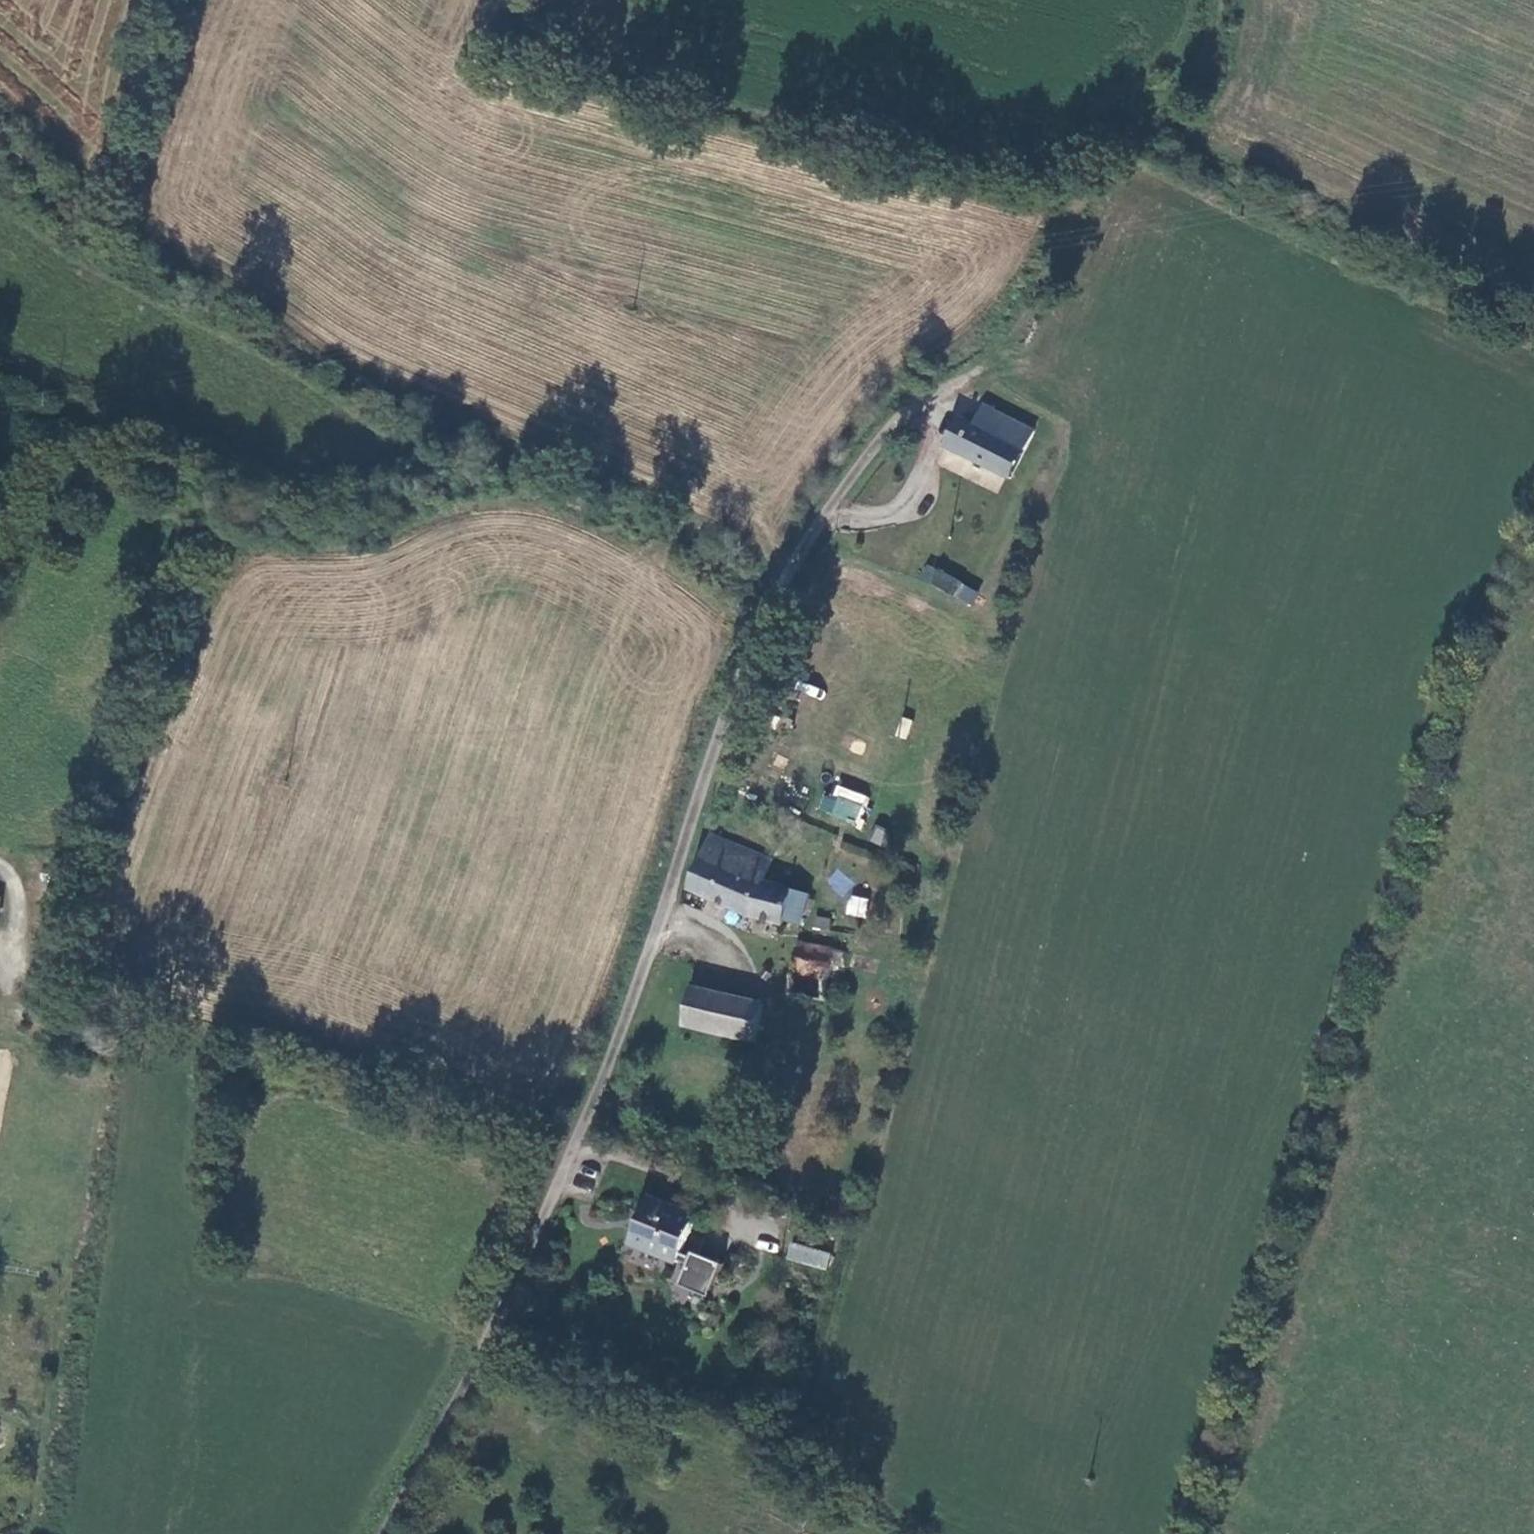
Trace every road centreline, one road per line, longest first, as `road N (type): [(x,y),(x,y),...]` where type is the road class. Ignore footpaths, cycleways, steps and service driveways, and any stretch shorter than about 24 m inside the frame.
road 1 (unclassified): [(388,1533),(566,1151),(775,596),(895,419),(968,373)]
road 2 (track): [(1215,0),(1202,65),(1145,121),(1115,135),(968,373)]

